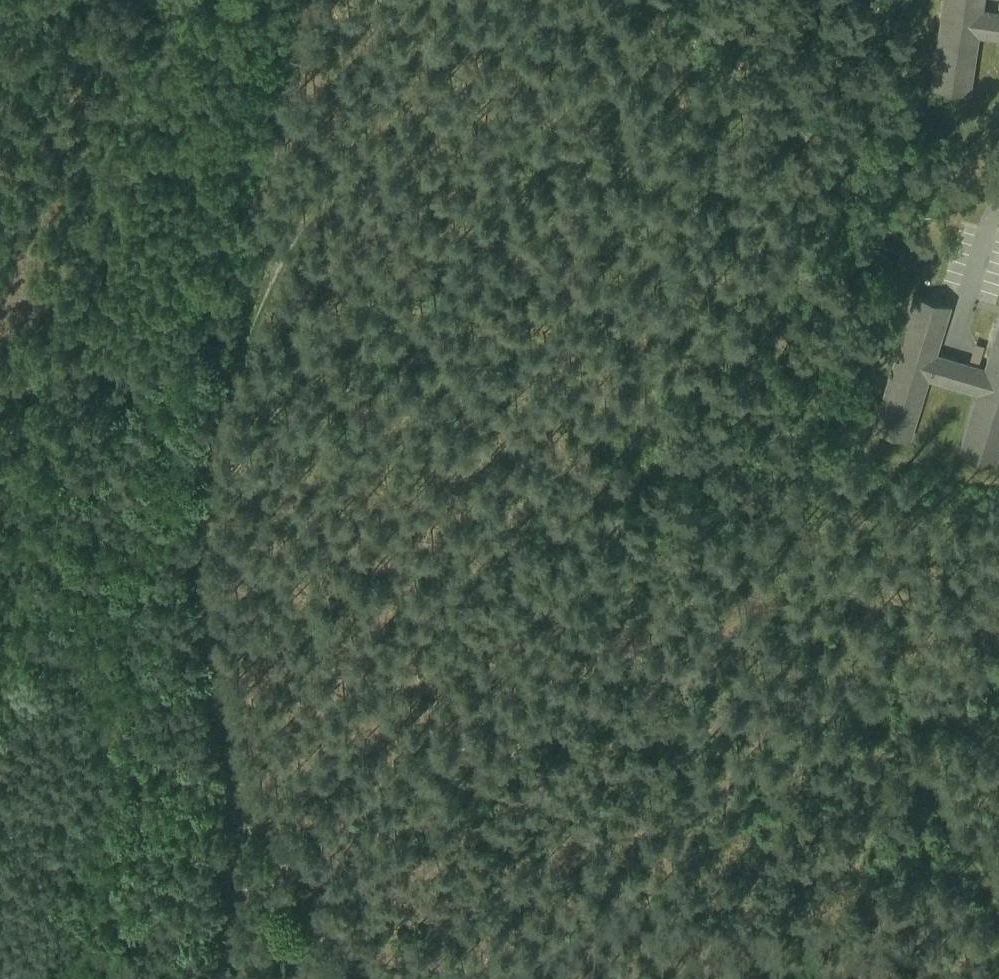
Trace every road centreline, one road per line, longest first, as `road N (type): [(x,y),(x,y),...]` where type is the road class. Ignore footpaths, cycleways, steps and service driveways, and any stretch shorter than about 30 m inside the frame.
road 1 (track): [(415,0),(412,62),(272,265),(242,332),(205,485),(203,555),(230,783),(222,978)]

